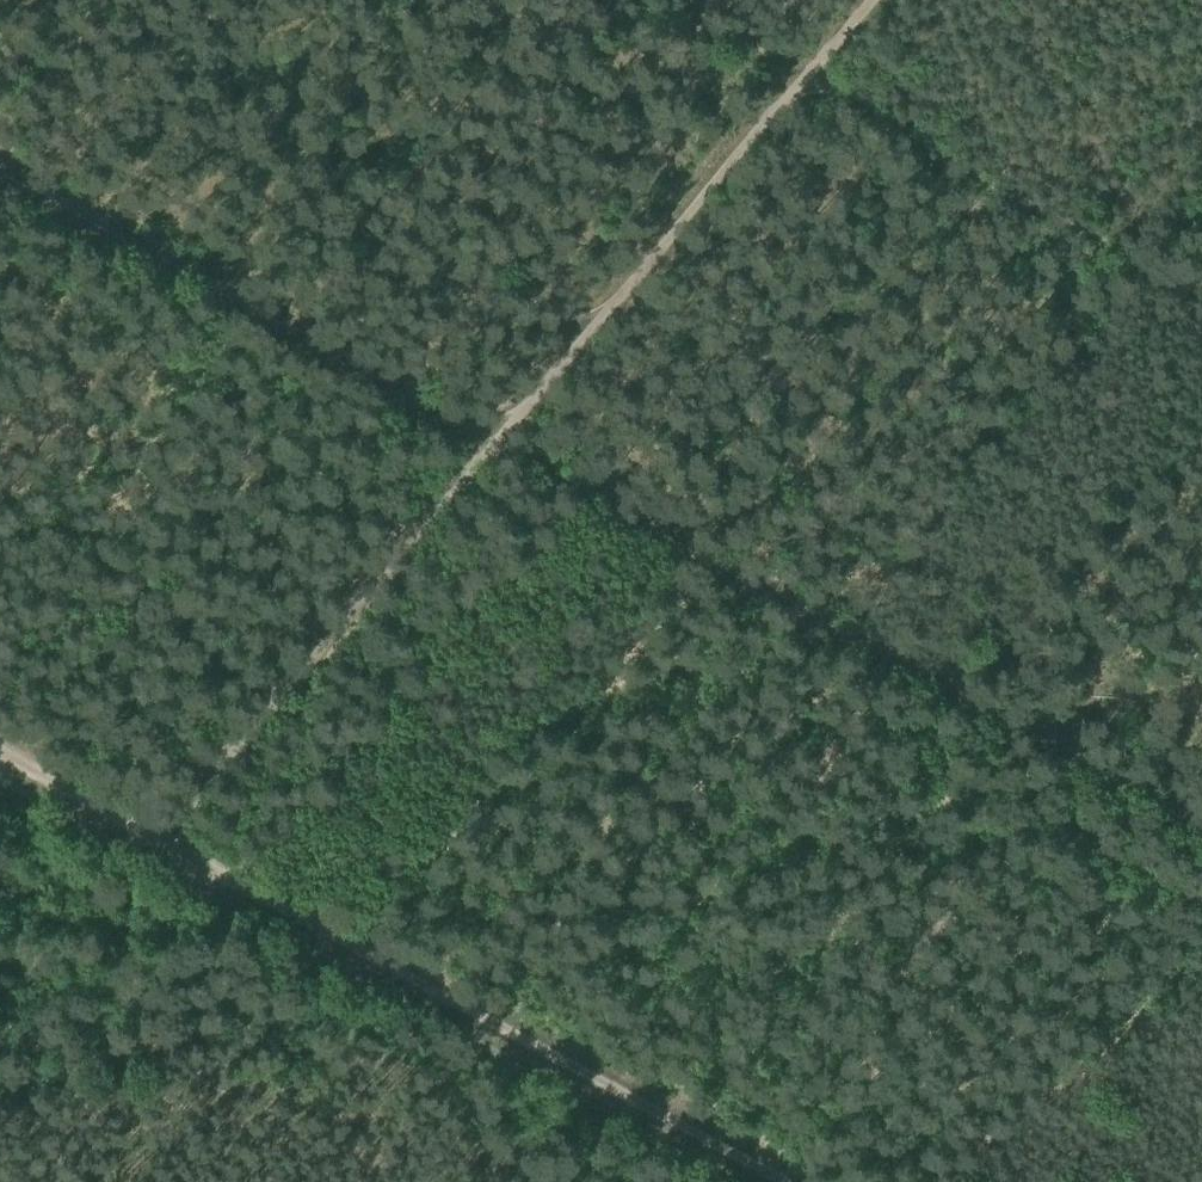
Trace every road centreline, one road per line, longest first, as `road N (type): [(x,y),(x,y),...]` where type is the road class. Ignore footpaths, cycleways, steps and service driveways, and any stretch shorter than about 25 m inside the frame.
road 1 (track): [(1201,842),(488,458)]
road 2 (track): [(162,849),(775,1181)]
road 3 (track): [(162,849),(605,316)]
road 4 (track): [(499,445),(0,179)]
road 5 (track): [(605,316),(866,0)]
road 6 (track): [(0,757),(162,849)]

